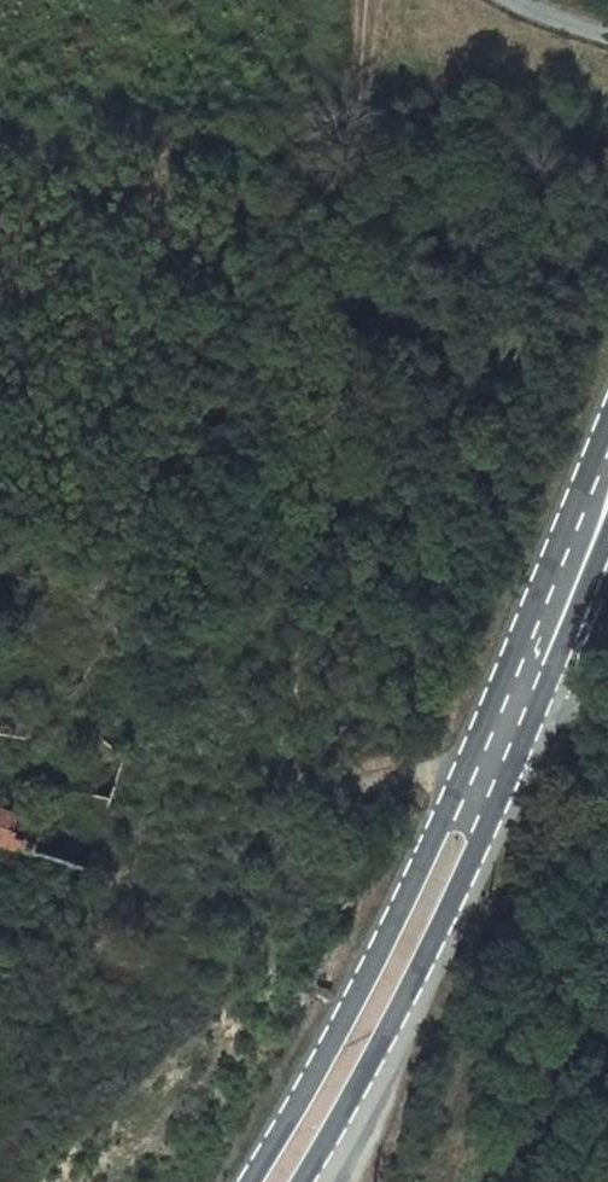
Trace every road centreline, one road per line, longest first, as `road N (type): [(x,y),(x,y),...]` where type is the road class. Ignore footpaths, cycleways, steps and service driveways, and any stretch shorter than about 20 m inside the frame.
road 1 (secondary): [(312,1181),(466,887),(547,689)]
road 2 (secondary): [(607,424),(442,822)]
road 3 (secondary): [(442,822),(260,1181)]
road 4 (residential): [(607,424),(588,521),(541,642),(547,689)]
road 5 (track): [(457,785),(330,785),(282,776)]
road 6 (residential): [(547,689),(511,717),(479,792),(442,822)]
road 7 (secondary): [(547,689),(607,540)]

